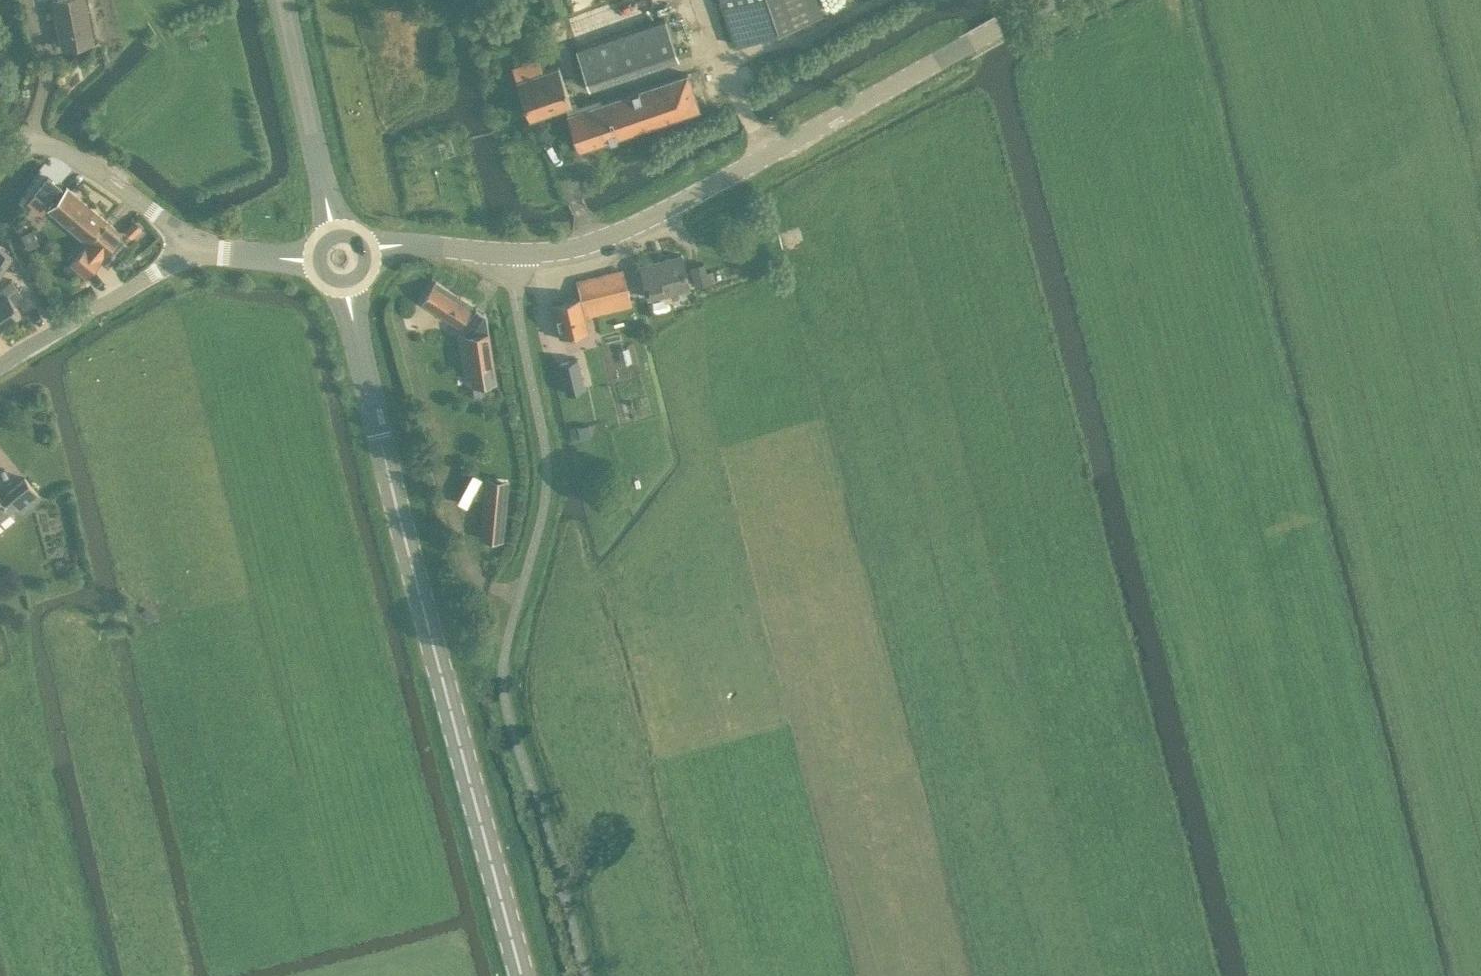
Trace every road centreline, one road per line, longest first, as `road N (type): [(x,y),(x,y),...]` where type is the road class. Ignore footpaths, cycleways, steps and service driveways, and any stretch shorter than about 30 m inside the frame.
road 1 (unclassified): [(368,250),(569,250),(665,215),(1056,0)]
road 2 (tertiary): [(521,975),(345,286)]
road 3 (tertiary): [(333,233),(286,0)]
road 4 (unclassified): [(0,161),(31,142),(58,148),(195,251)]
road 5 (track): [(91,169),(122,132),(169,99),(181,64),(162,27),(129,0)]
road 6 (tertiary): [(0,365),(195,251)]
road 7 (tertiary): [(195,251),(314,260)]

